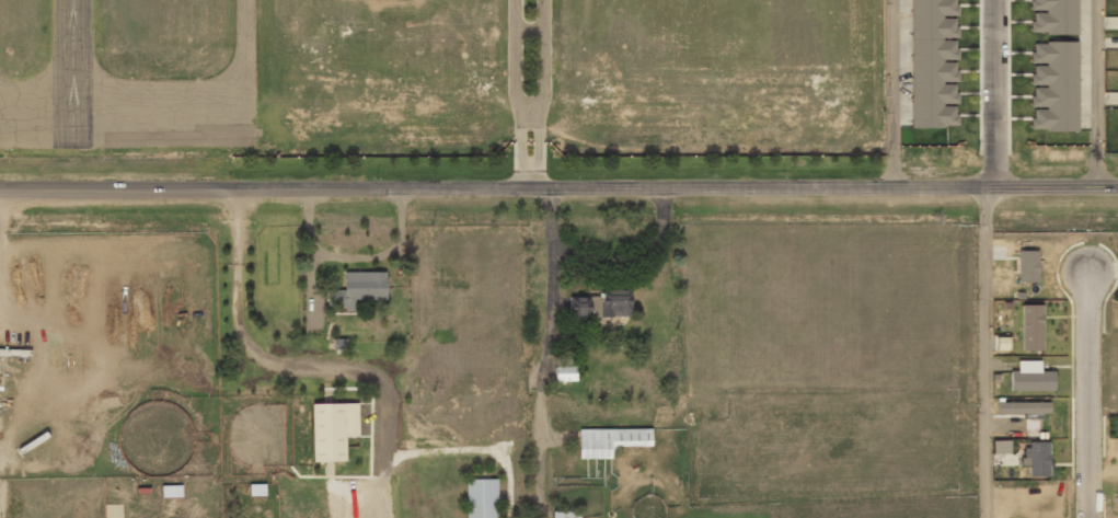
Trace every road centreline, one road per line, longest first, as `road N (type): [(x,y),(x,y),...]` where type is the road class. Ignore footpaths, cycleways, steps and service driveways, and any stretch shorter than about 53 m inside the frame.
road 1 (tertiary): [(0,188),(1117,184)]
road 2 (residential): [(1085,267),(1089,517)]
road 3 (residential): [(538,186),(543,0)]
road 4 (residential): [(515,0),(519,186)]
road 5 (residential): [(1001,0),(1001,184)]

